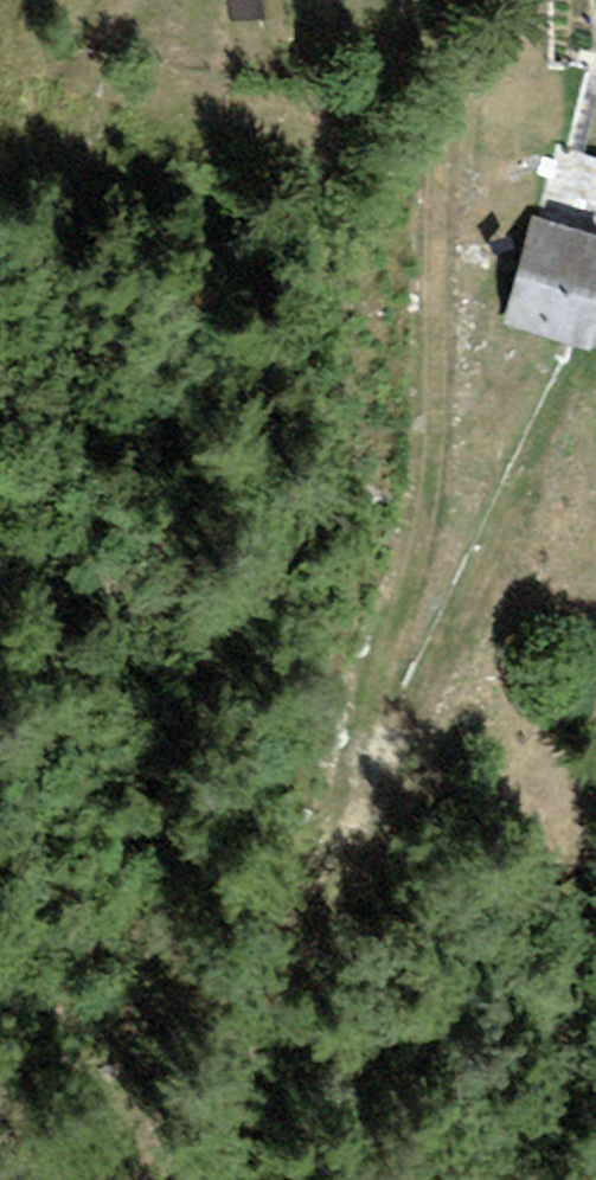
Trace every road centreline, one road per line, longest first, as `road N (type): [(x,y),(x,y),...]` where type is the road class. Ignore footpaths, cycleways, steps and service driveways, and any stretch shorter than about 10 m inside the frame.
road 1 (track): [(166,1179),(379,739),(438,450),(439,90),(426,0)]
road 2 (track): [(379,739),(405,729),(595,342)]

